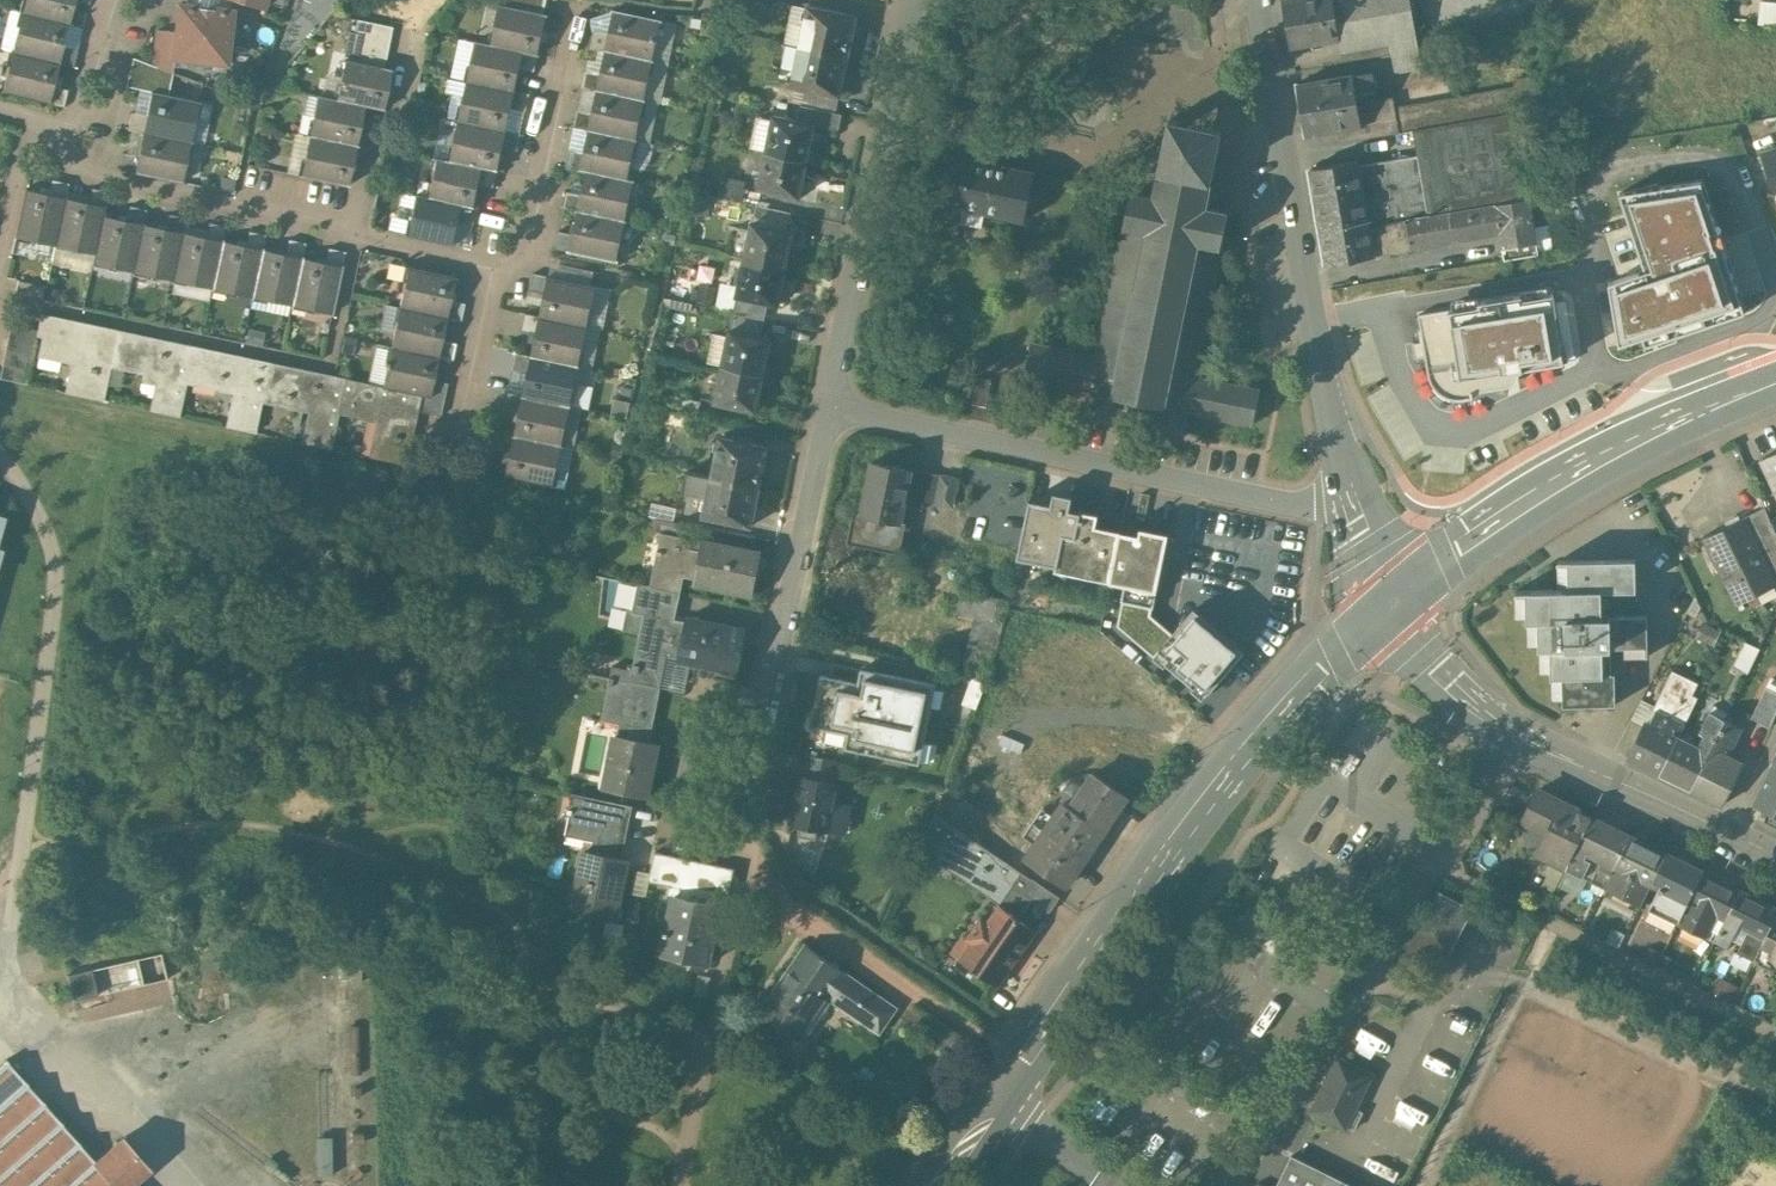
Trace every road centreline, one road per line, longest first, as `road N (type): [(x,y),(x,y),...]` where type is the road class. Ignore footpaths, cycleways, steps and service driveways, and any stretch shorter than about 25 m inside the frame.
road 1 (secondary): [(943,1185),(1252,750),(1389,598)]
road 2 (residential): [(829,405),(1298,503),(1357,502)]
road 3 (residential): [(1357,502),(1326,383),(1258,0)]
road 4 (residential): [(1775,856),(1517,730),(1455,682),(1389,598)]
road 5 (residential): [(0,297),(328,367),(355,236)]
road 6 (secondary): [(1389,598),(1547,495),(1775,385)]
road 7 (residential): [(912,0),(829,405)]
road 8 (residential): [(64,140),(83,173),(355,236)]
road 9 (residential): [(829,405),(766,713)]
road 10 (residential): [(493,264),(520,269),(578,2)]
road 11 (residential): [(746,814),(713,826),(690,806),(707,700),(766,713)]
road 12 (residential): [(355,236),(373,146),(401,112),(420,32)]
road 13 (residential): [(458,449),(493,264)]
road 14 (residential): [(112,0),(89,120),(64,140)]
road 15 (residential): [(355,236),(493,264)]
road 16 (residential): [(29,122),(0,245)]

